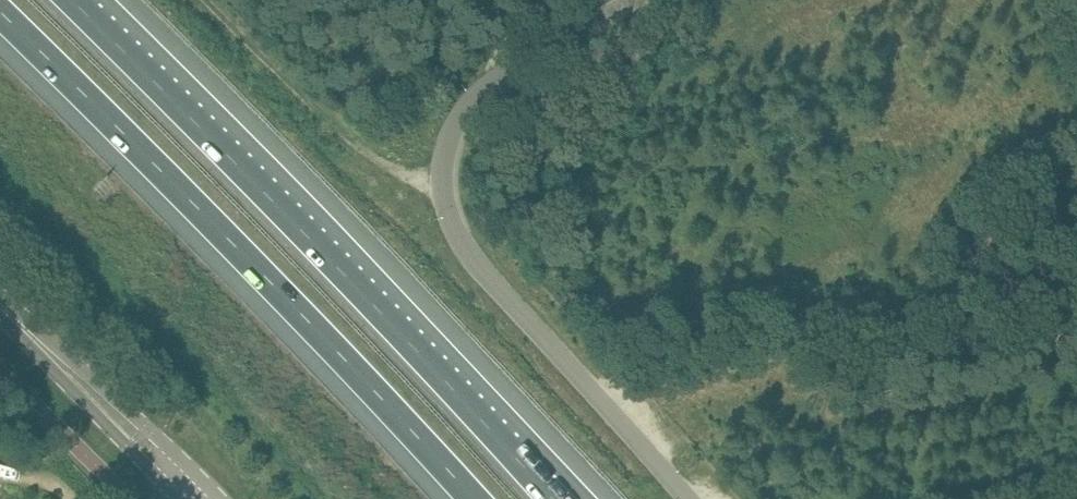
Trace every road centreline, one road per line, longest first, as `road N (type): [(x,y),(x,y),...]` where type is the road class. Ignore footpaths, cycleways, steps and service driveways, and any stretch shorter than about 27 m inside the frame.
road 1 (motorway): [(554,498),(260,182),(72,0)]
road 2 (unclassified): [(687,498),(486,272),(450,213),(450,143),(483,87),(631,0)]
road 3 (motorway): [(0,15),(473,498)]
road 4 (track): [(448,200),(363,152),(209,0)]
road 5 (tertiary): [(197,476),(81,367),(47,350)]
road 6 (tertiary): [(47,350),(65,379),(178,495)]

